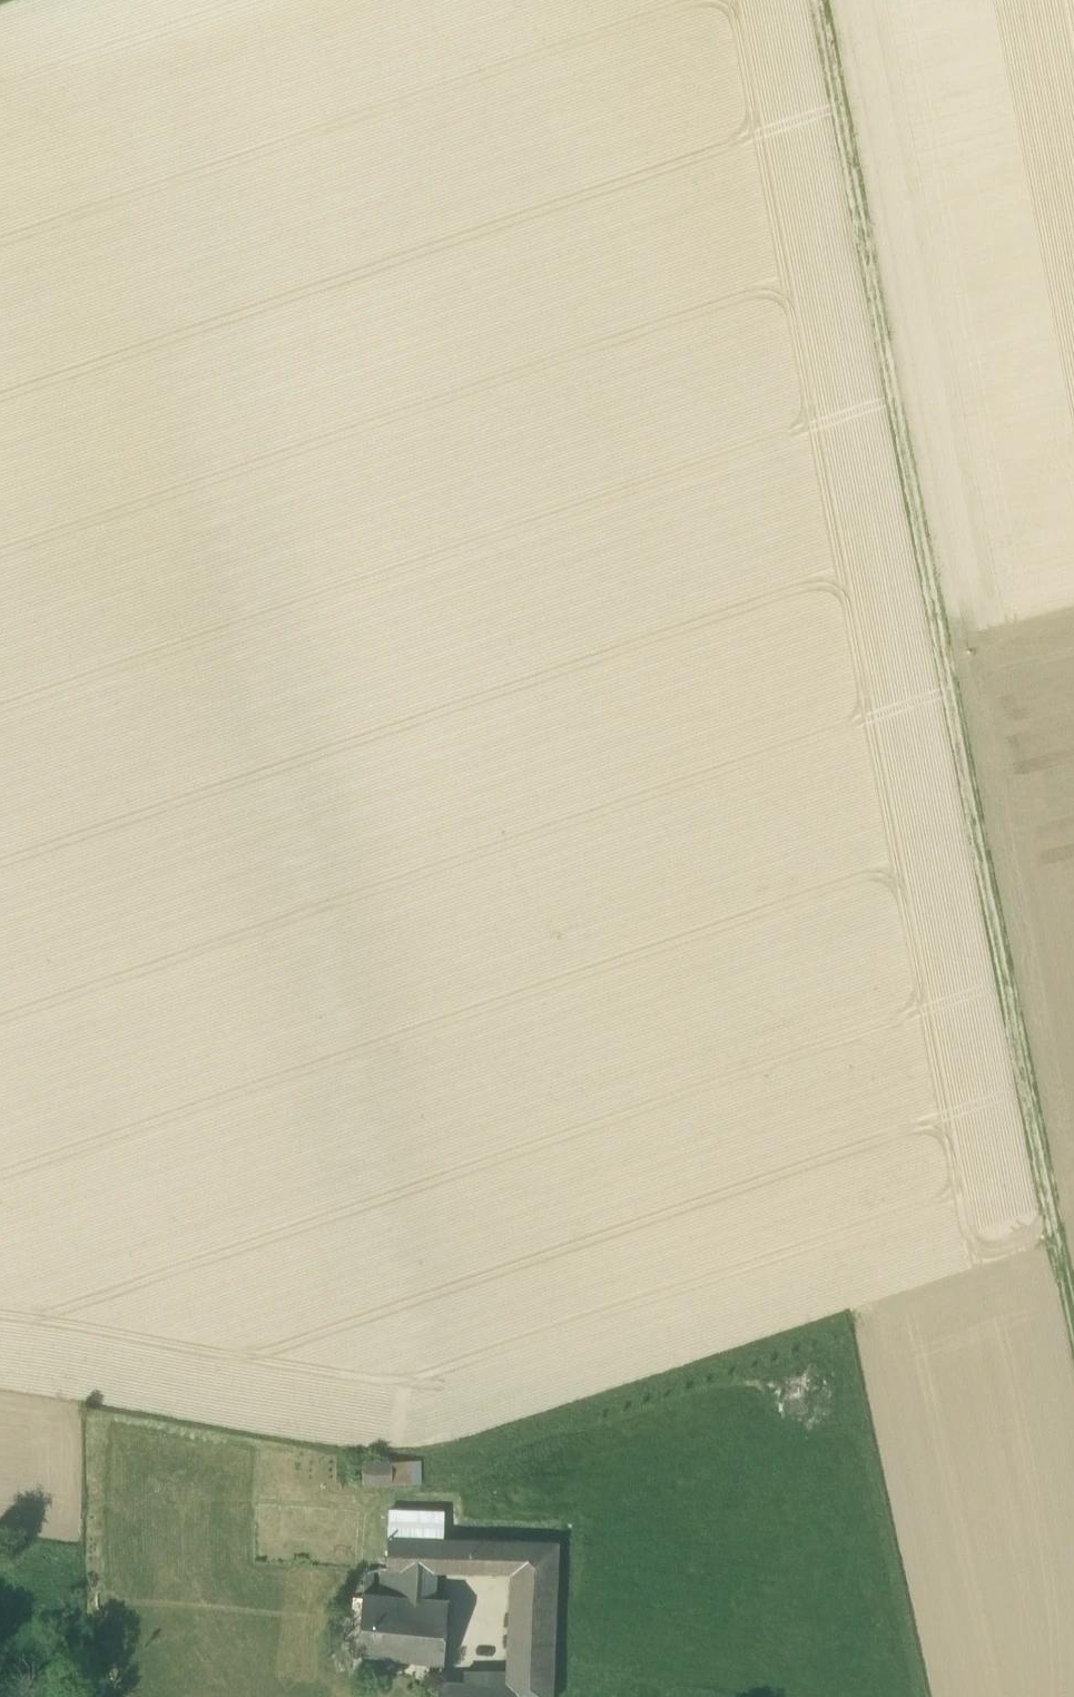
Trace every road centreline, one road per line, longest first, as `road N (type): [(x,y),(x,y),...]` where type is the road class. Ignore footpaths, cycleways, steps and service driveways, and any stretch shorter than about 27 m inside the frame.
road 1 (track): [(1073,1353),(811,0)]

